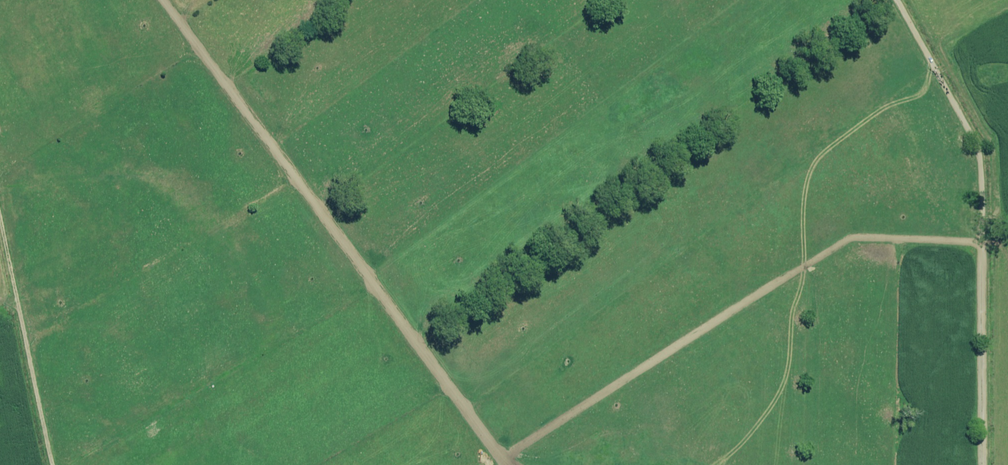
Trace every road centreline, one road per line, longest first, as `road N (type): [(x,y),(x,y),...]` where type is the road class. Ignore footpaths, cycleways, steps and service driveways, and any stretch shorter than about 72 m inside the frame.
road 1 (track): [(509,464),(163,0)]
road 2 (track): [(985,464),(981,153),(896,0)]
road 3 (track): [(56,464),(0,209)]
road 4 (track): [(774,464),(804,267)]

